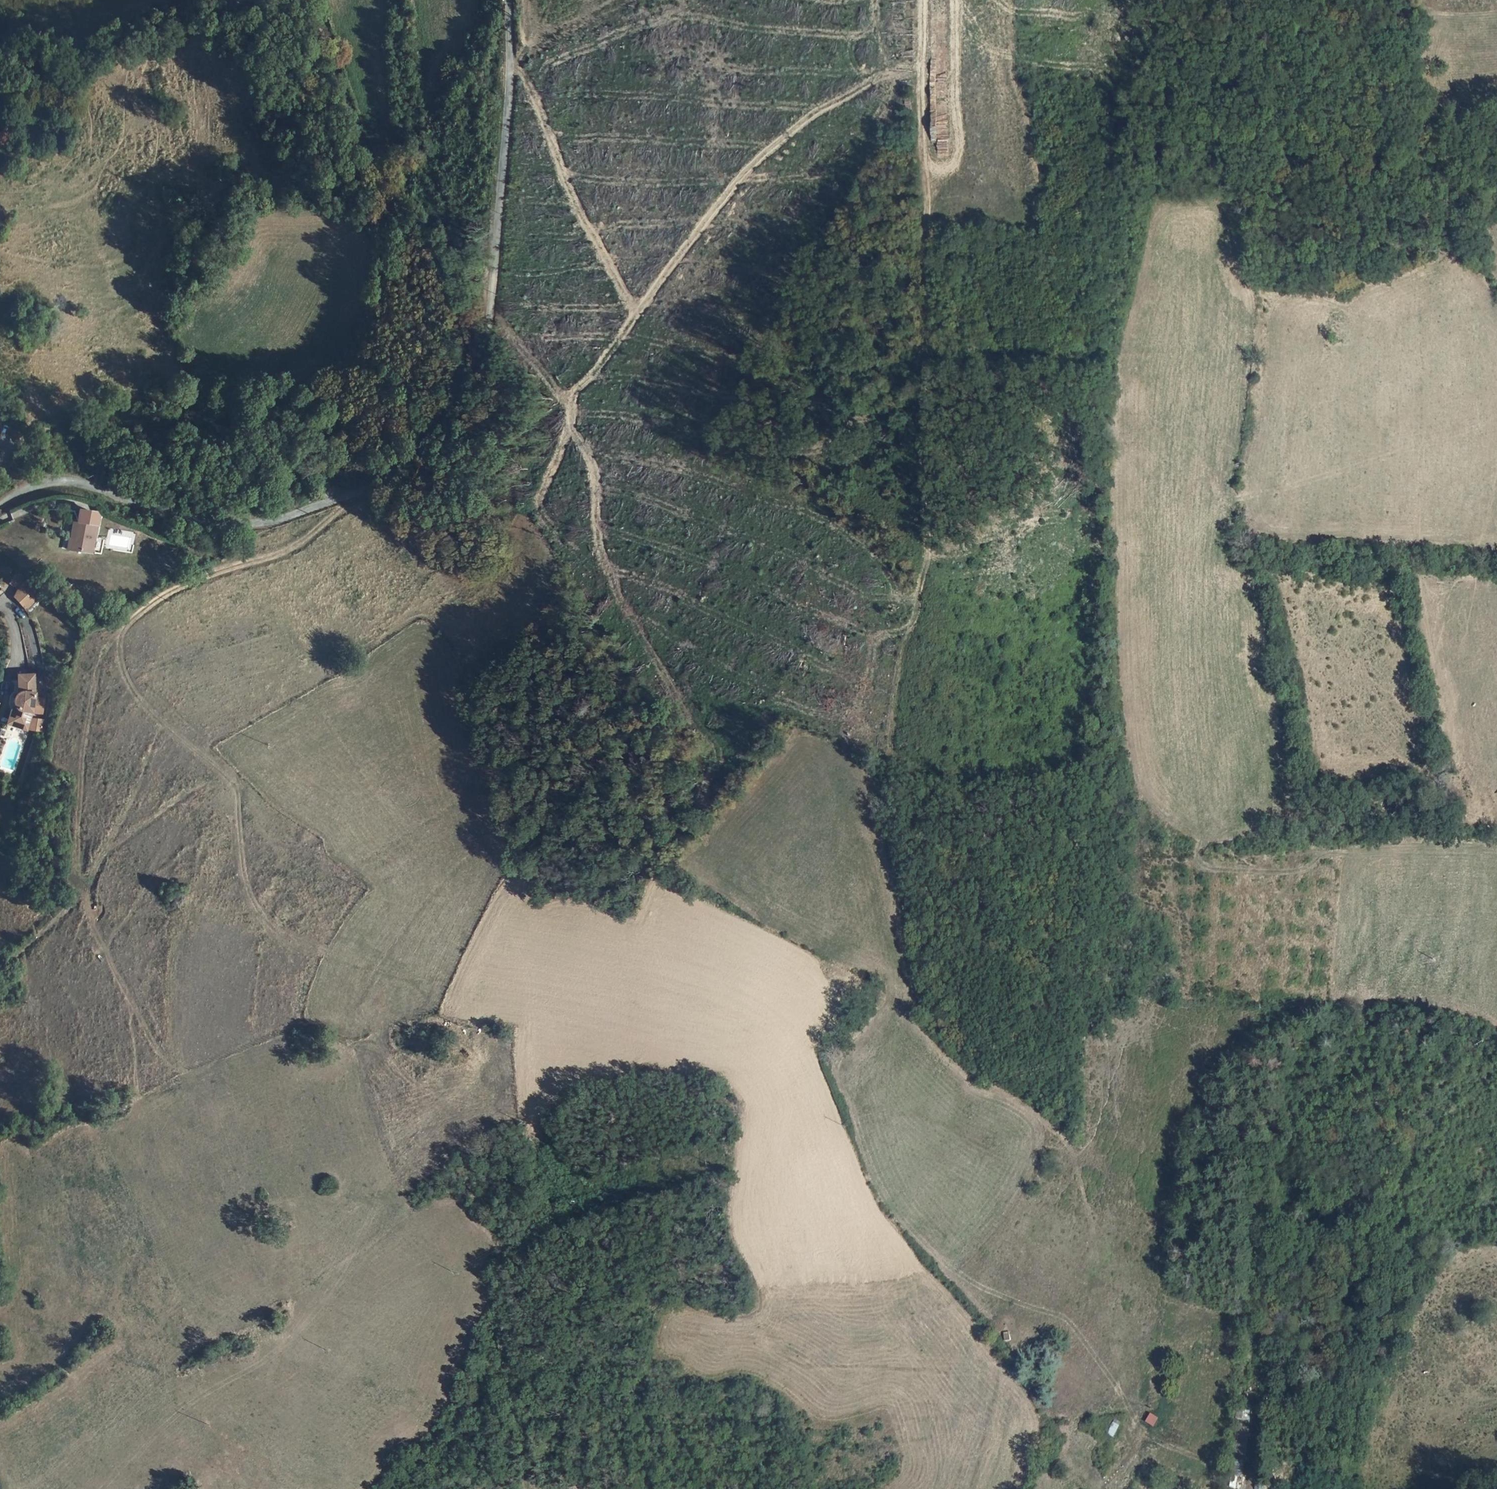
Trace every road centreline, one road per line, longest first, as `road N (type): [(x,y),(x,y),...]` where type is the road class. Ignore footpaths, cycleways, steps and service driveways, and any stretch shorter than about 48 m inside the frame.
road 1 (unclassified): [(0,508),(33,486),(69,482),(209,523),(273,522),(357,492),(440,435),(472,381),(492,315),(510,154),(507,0)]
road 2 (track): [(921,0),(921,57),(814,114),(737,178),(643,300),(630,304),(509,61)]

